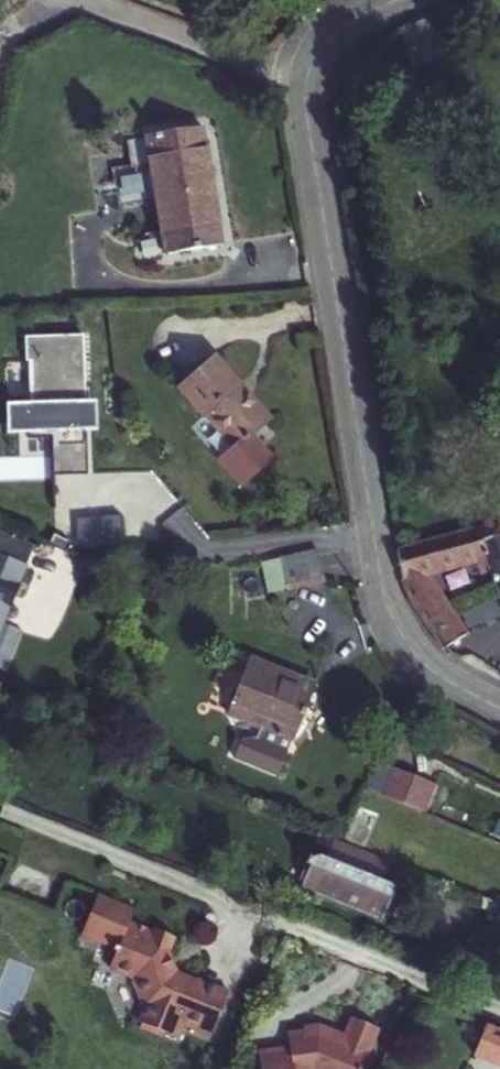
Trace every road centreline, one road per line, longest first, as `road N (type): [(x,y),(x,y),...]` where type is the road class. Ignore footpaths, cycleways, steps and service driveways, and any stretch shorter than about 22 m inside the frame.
road 1 (residential): [(304,86),(384,598),(416,655),(499,709)]
road 2 (unclassified): [(76,0),(304,86)]
road 3 (residential): [(394,0),(330,38),(304,86)]

